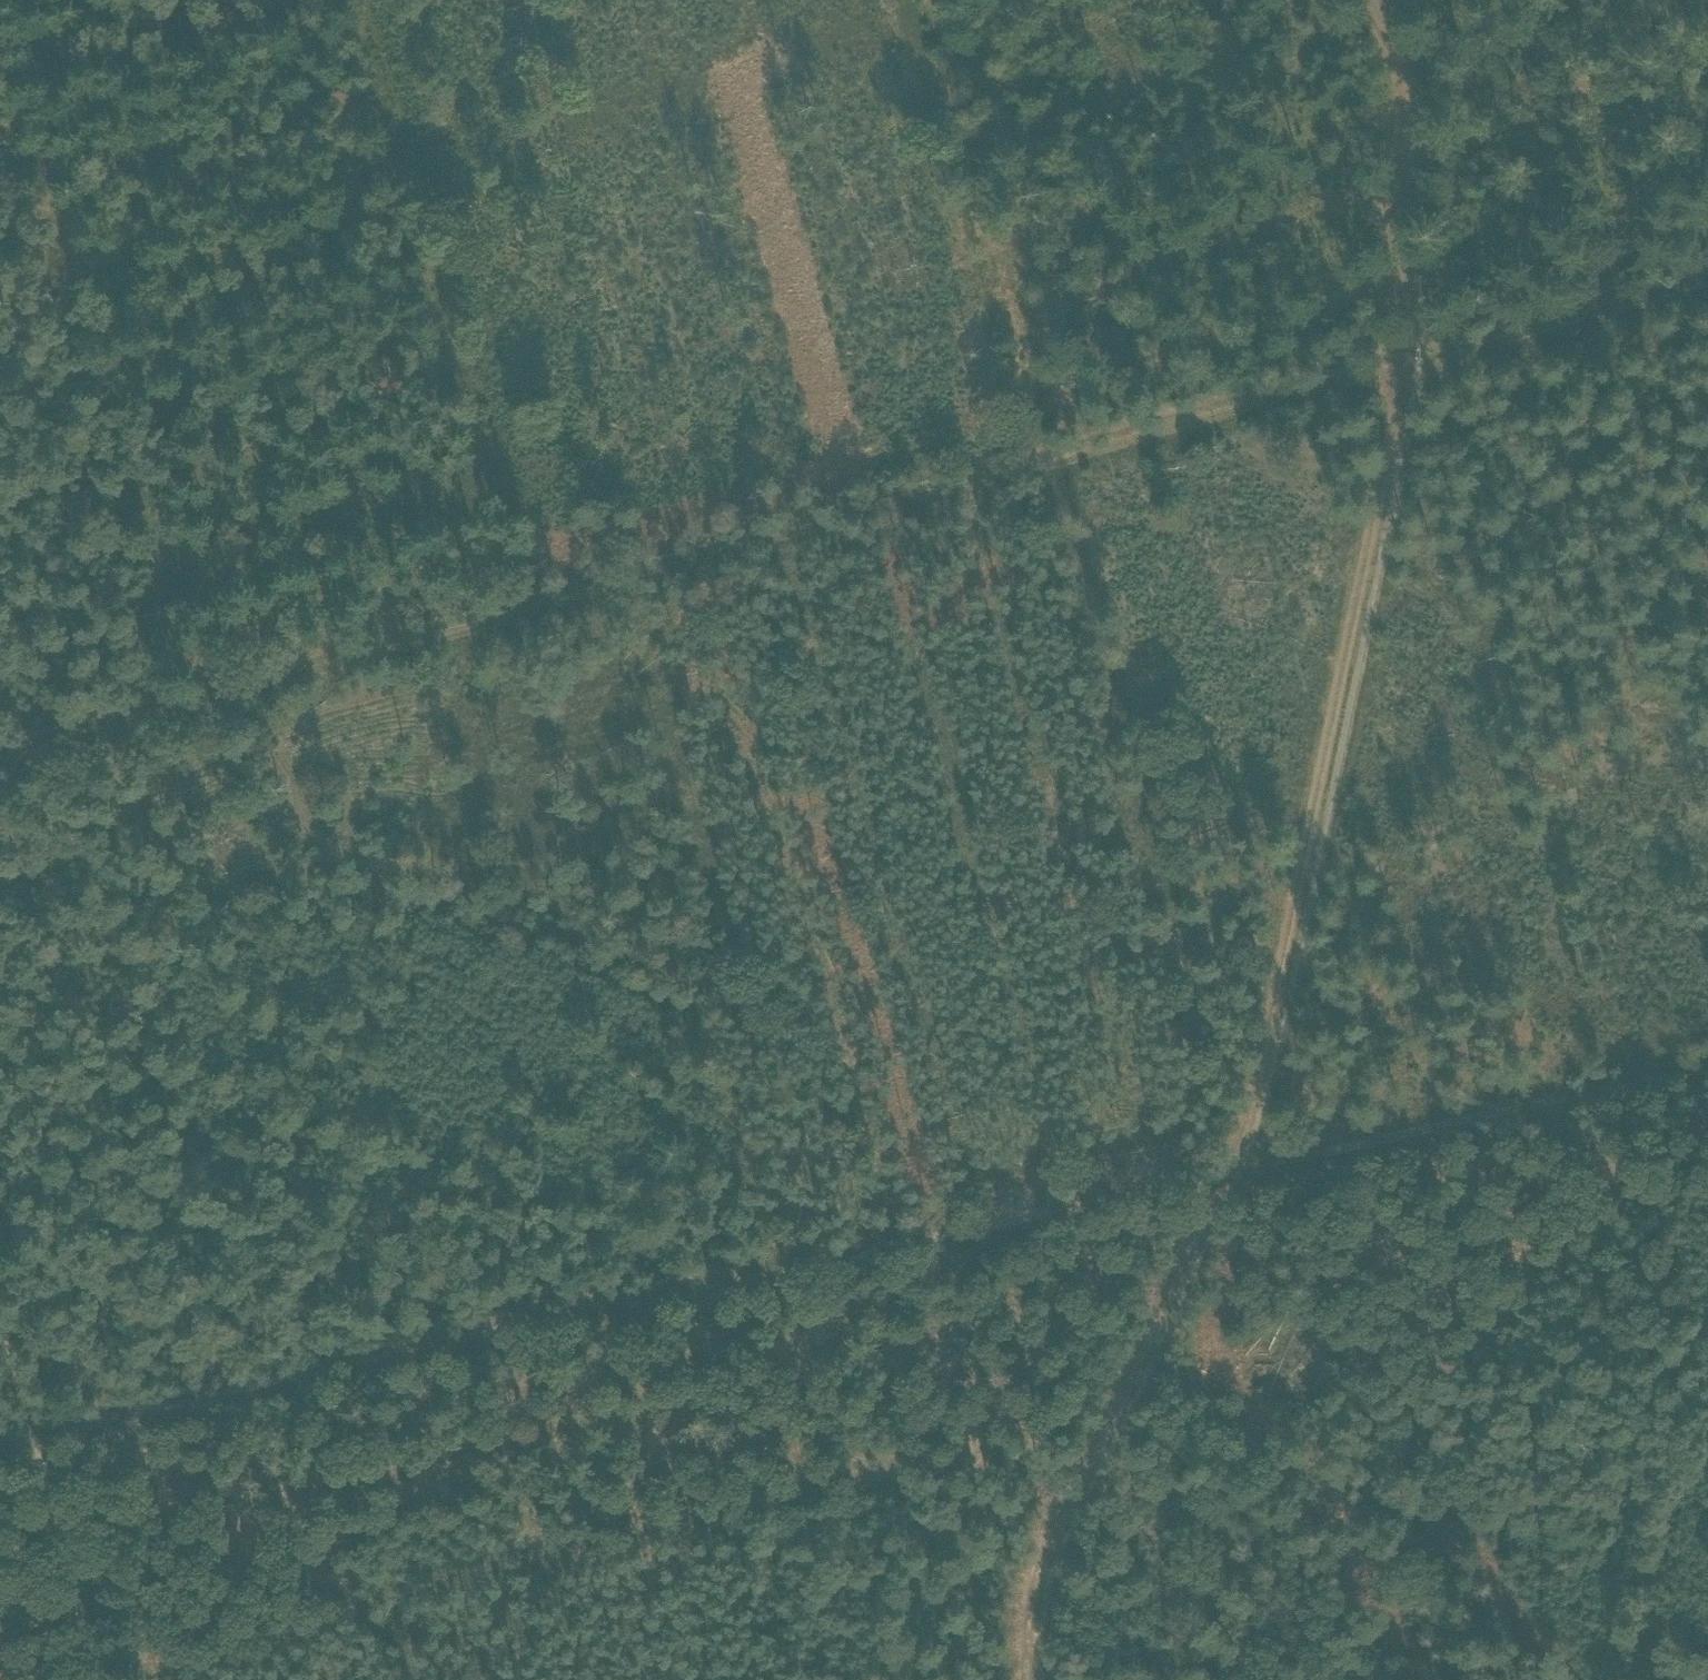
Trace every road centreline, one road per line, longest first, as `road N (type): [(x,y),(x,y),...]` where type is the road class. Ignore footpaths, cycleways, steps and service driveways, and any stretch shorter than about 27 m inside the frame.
road 1 (track): [(0,760),(874,502),(1382,361),(1417,363),(1707,276)]
road 2 (track): [(1707,1066),(1238,1173)]

